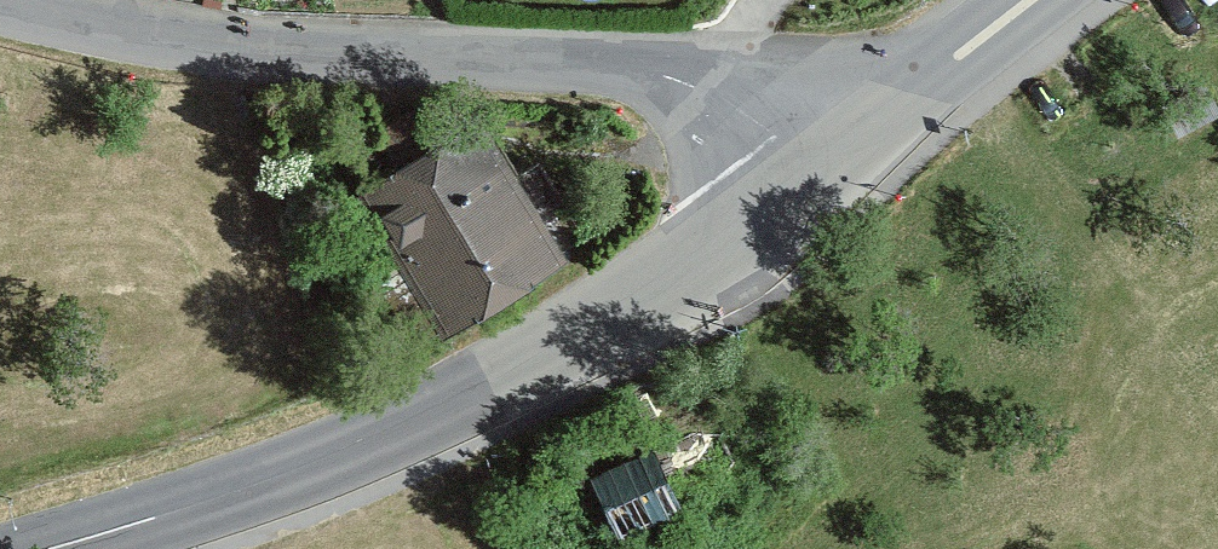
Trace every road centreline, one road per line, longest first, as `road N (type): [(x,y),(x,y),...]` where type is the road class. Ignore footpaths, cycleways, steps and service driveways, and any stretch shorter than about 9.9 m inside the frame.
road 1 (secondary): [(852,150),(732,245),(524,369),(339,455),(51,548)]
road 2 (unclassified): [(0,2),(310,48),(586,65),(658,77),(852,150)]
road 3 (secondary): [(1038,0),(852,150)]

